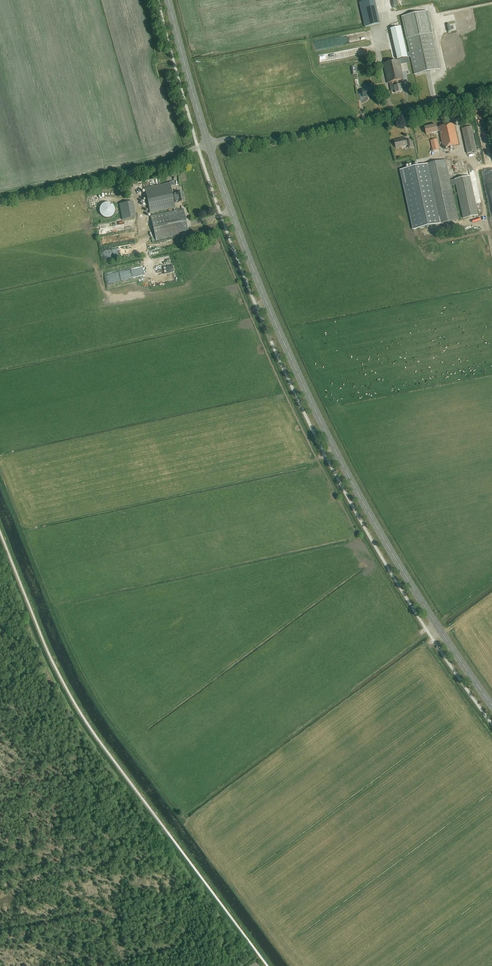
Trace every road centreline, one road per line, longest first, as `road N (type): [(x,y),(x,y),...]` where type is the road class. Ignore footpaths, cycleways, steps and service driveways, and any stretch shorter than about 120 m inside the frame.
road 1 (primary): [(491,704),(390,550),(316,411),(209,143)]
road 2 (unclassified): [(209,143),(271,140),(491,92)]
road 3 (unclassified): [(0,200),(165,164),(209,143)]
road 4 (primary): [(209,143),(169,0)]

